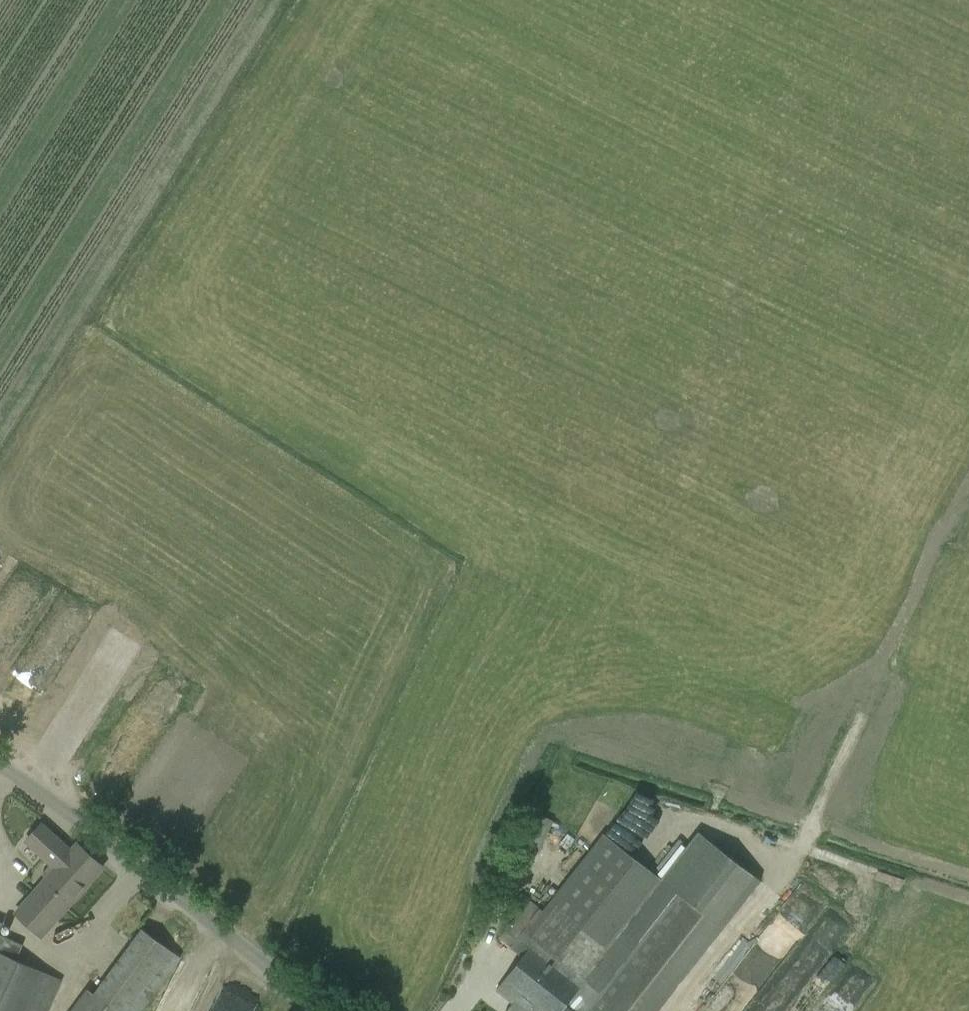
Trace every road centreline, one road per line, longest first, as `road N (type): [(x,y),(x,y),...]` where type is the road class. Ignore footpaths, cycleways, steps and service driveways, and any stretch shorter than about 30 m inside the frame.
road 1 (unclassified): [(313,1010),(0,778)]

